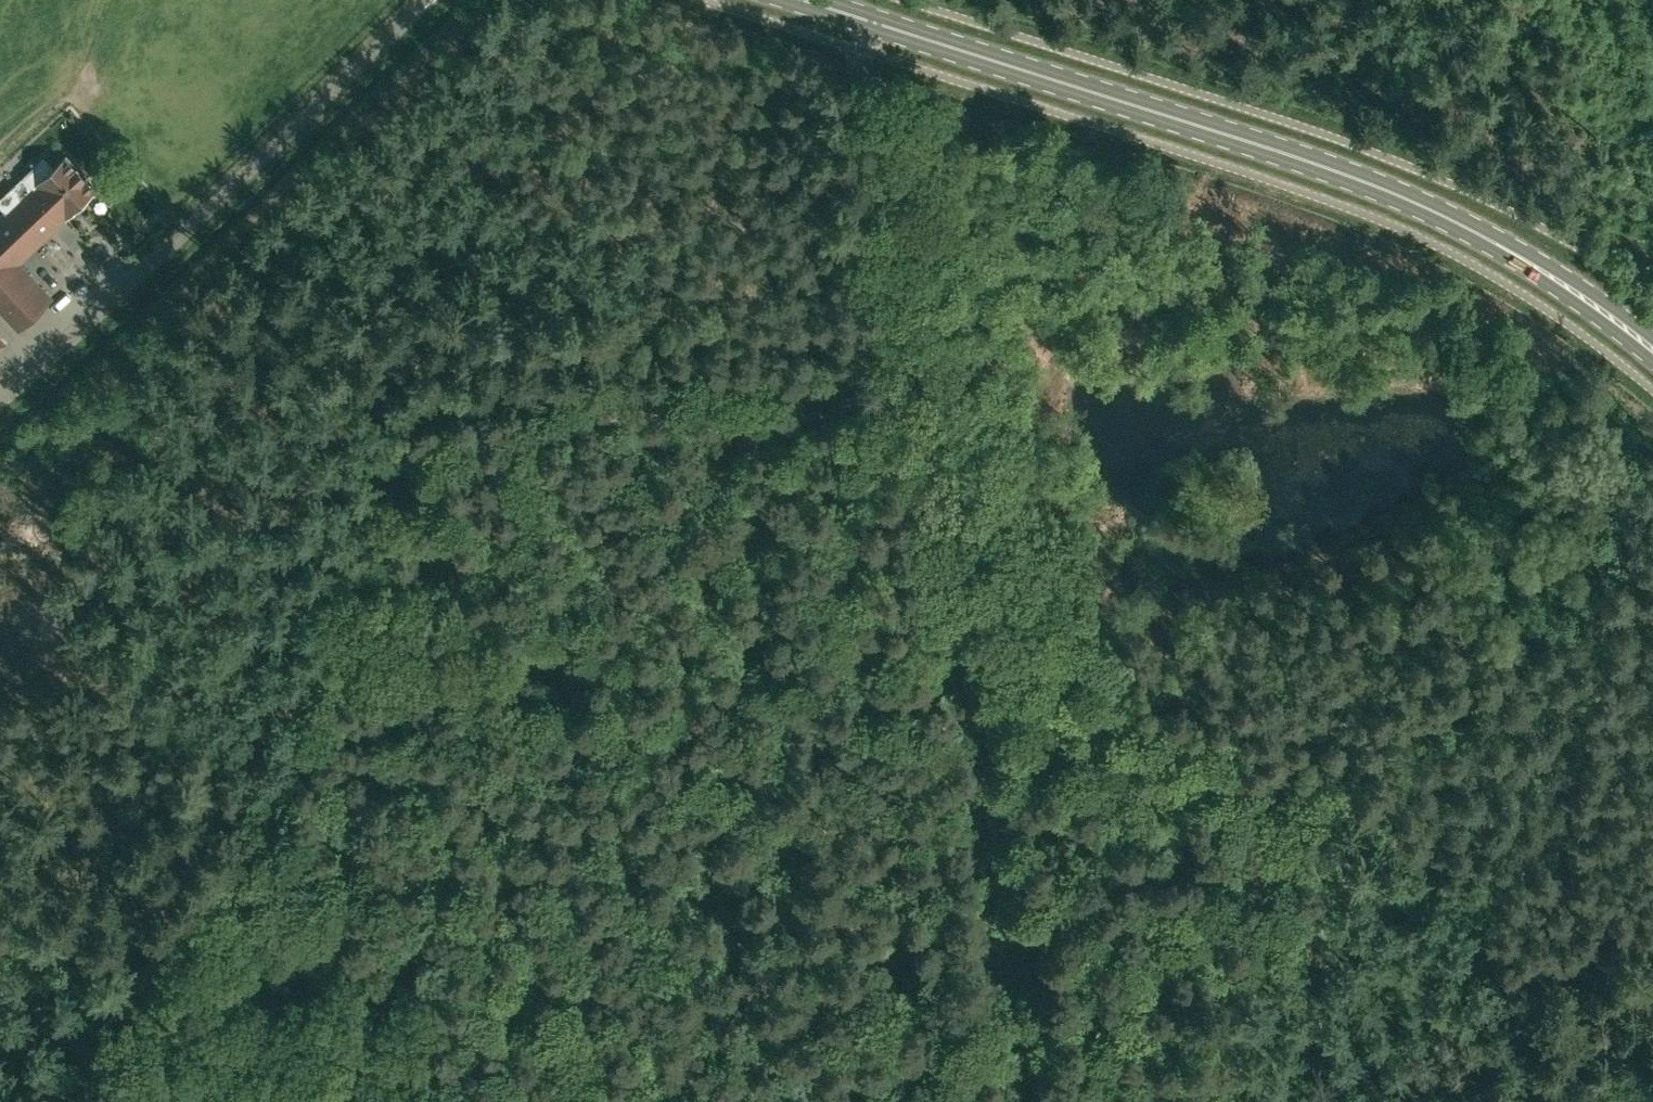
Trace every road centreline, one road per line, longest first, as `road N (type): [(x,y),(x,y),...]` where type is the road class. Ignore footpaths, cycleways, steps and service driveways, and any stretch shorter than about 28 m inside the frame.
road 1 (secondary): [(862,18),(1418,203),(1531,263),(1635,333)]
road 2 (track): [(995,979),(1508,1038),(1652,1068)]
road 3 (residential): [(0,389),(427,0)]

